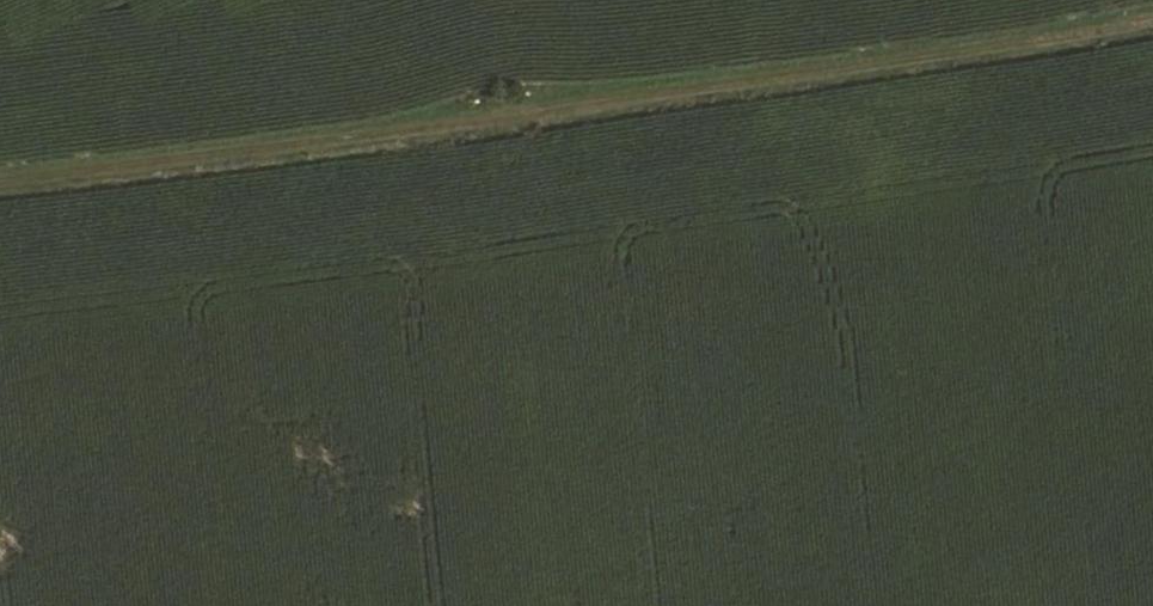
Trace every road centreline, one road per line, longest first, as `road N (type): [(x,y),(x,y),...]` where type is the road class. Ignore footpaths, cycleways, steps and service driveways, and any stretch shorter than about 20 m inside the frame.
road 1 (track): [(1145,0),(0,200)]

